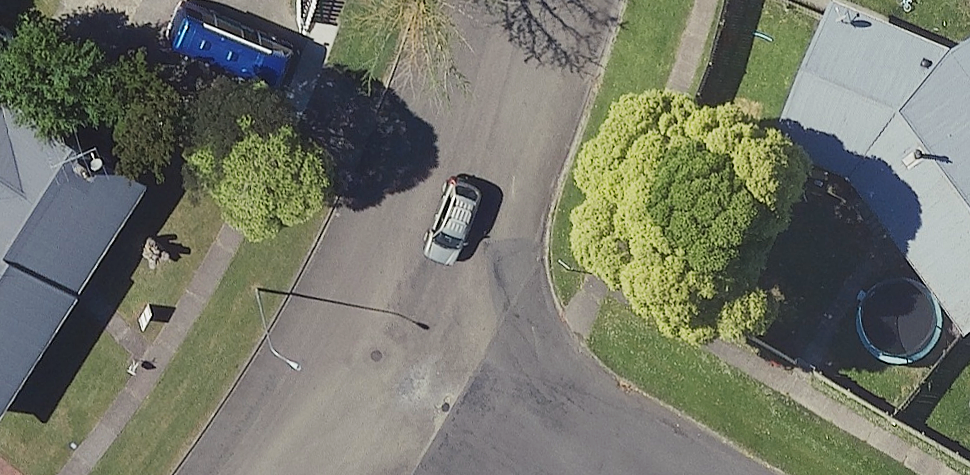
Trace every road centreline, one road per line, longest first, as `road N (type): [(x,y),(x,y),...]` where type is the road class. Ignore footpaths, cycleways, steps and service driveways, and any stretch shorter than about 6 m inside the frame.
road 1 (residential): [(430,381),(519,0)]
road 2 (residential): [(590,474),(430,381)]

